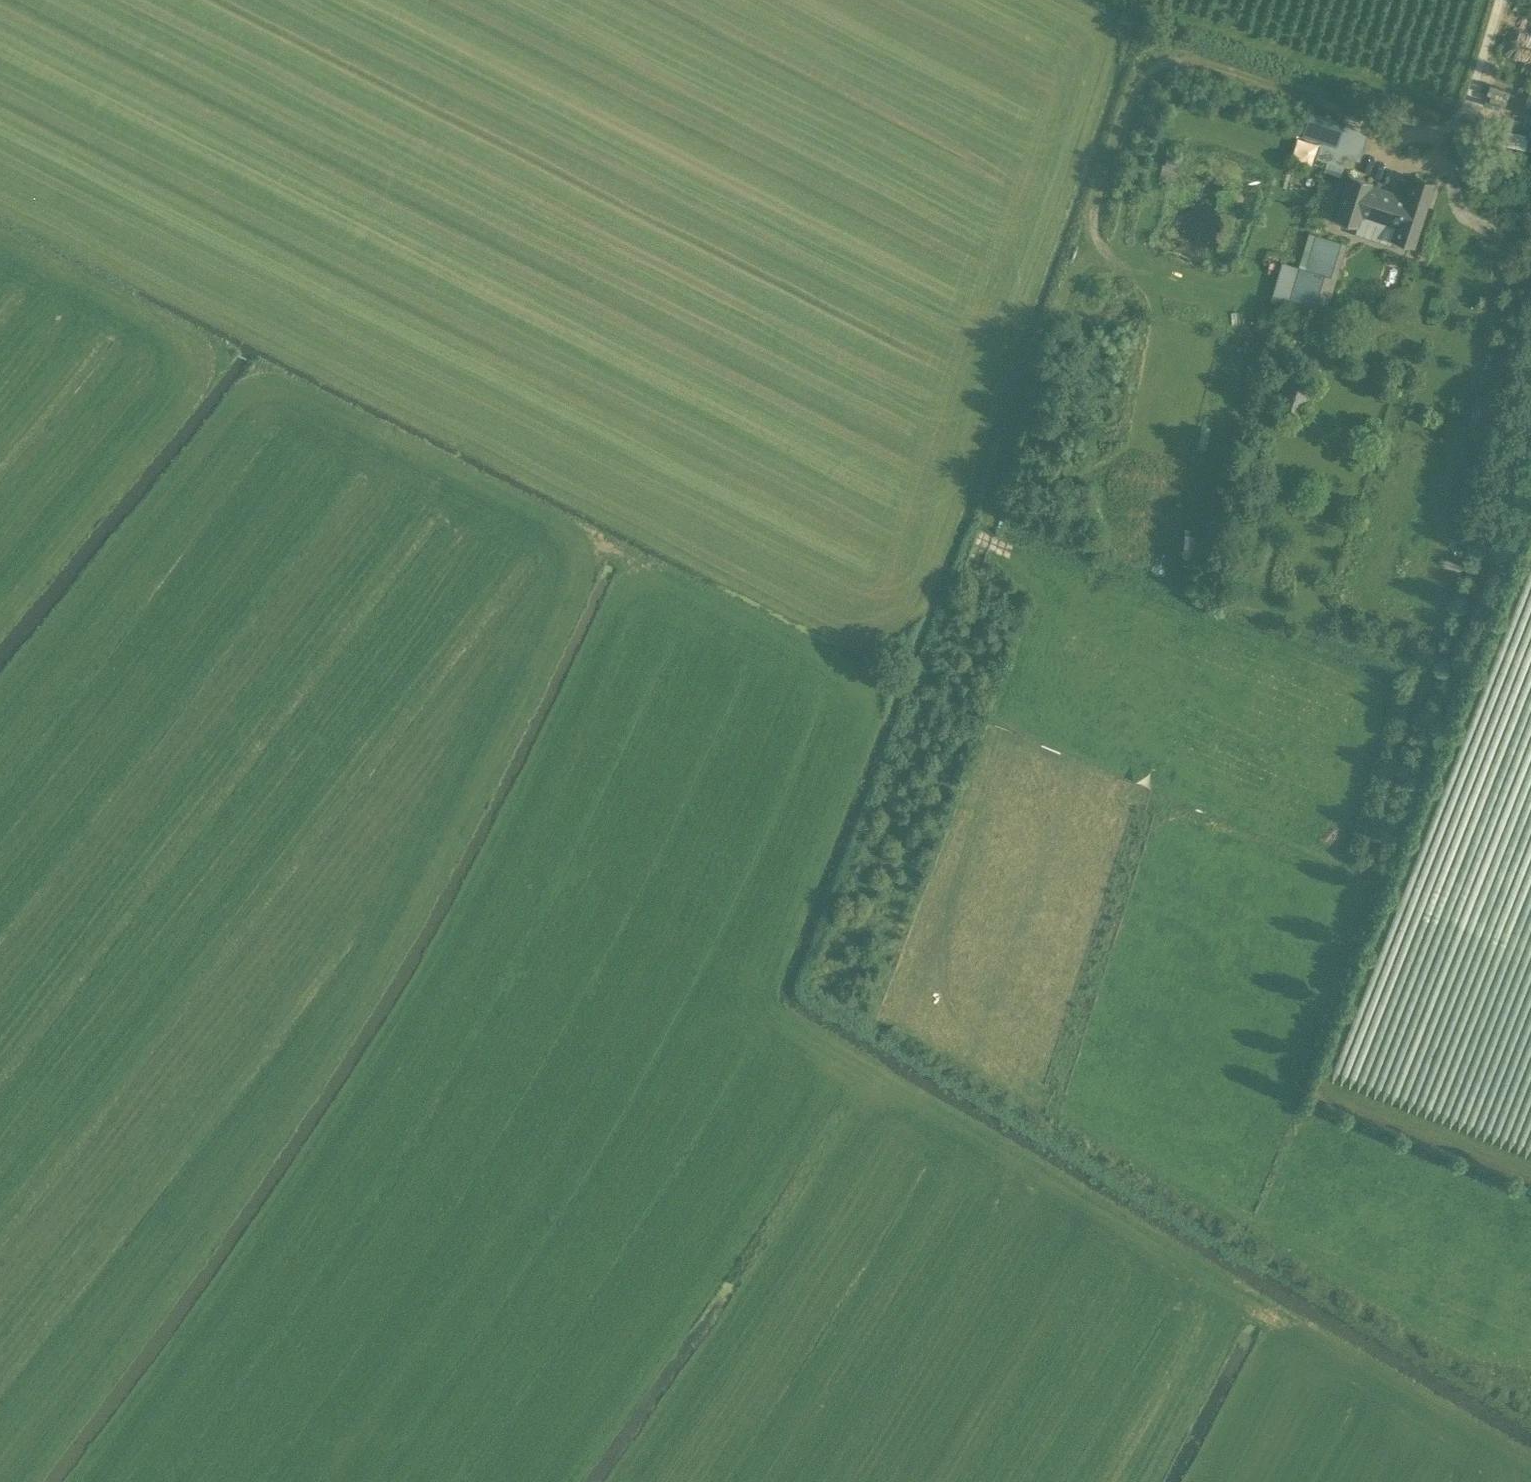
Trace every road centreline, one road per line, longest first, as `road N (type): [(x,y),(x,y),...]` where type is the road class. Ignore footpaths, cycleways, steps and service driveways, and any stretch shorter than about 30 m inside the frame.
road 1 (unclassified): [(1461,142),(1501,0)]

